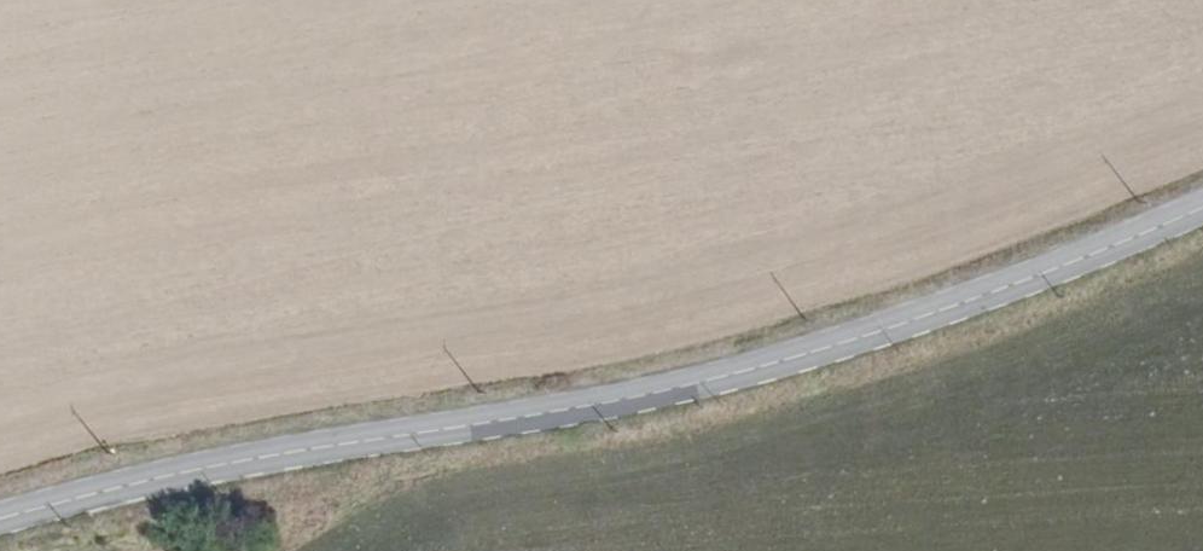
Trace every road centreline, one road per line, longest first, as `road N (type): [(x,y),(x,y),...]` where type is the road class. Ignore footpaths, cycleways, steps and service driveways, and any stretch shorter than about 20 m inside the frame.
road 1 (secondary): [(1202,210),(794,360),(595,404),(236,464),(0,523)]

